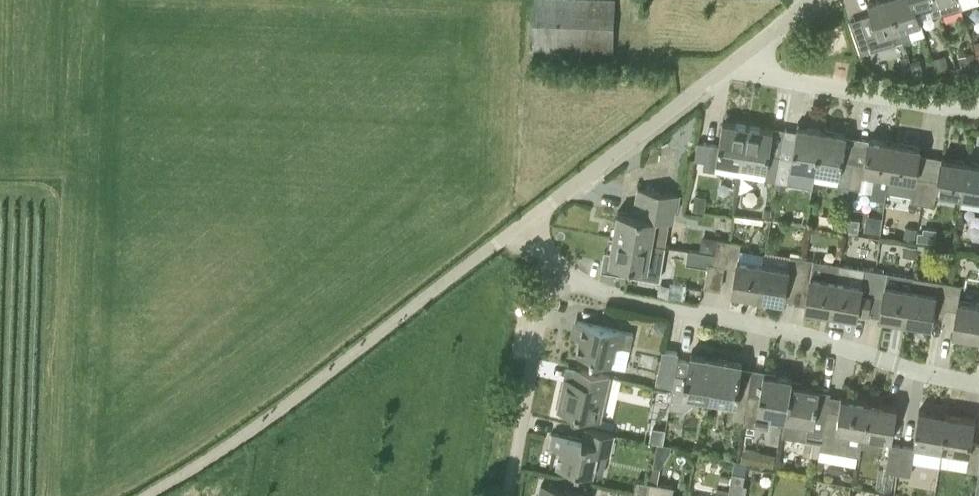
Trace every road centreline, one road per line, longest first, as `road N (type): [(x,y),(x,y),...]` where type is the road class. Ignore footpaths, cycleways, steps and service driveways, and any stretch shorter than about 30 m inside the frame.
road 1 (unclassified): [(143,495),(246,432),(525,221)]
road 2 (residential): [(978,382),(596,288),(552,262)]
road 3 (residential): [(525,221),(745,53)]
road 4 (residential): [(978,110),(777,77),(745,53)]
road 5 (residential): [(507,495),(552,262)]

